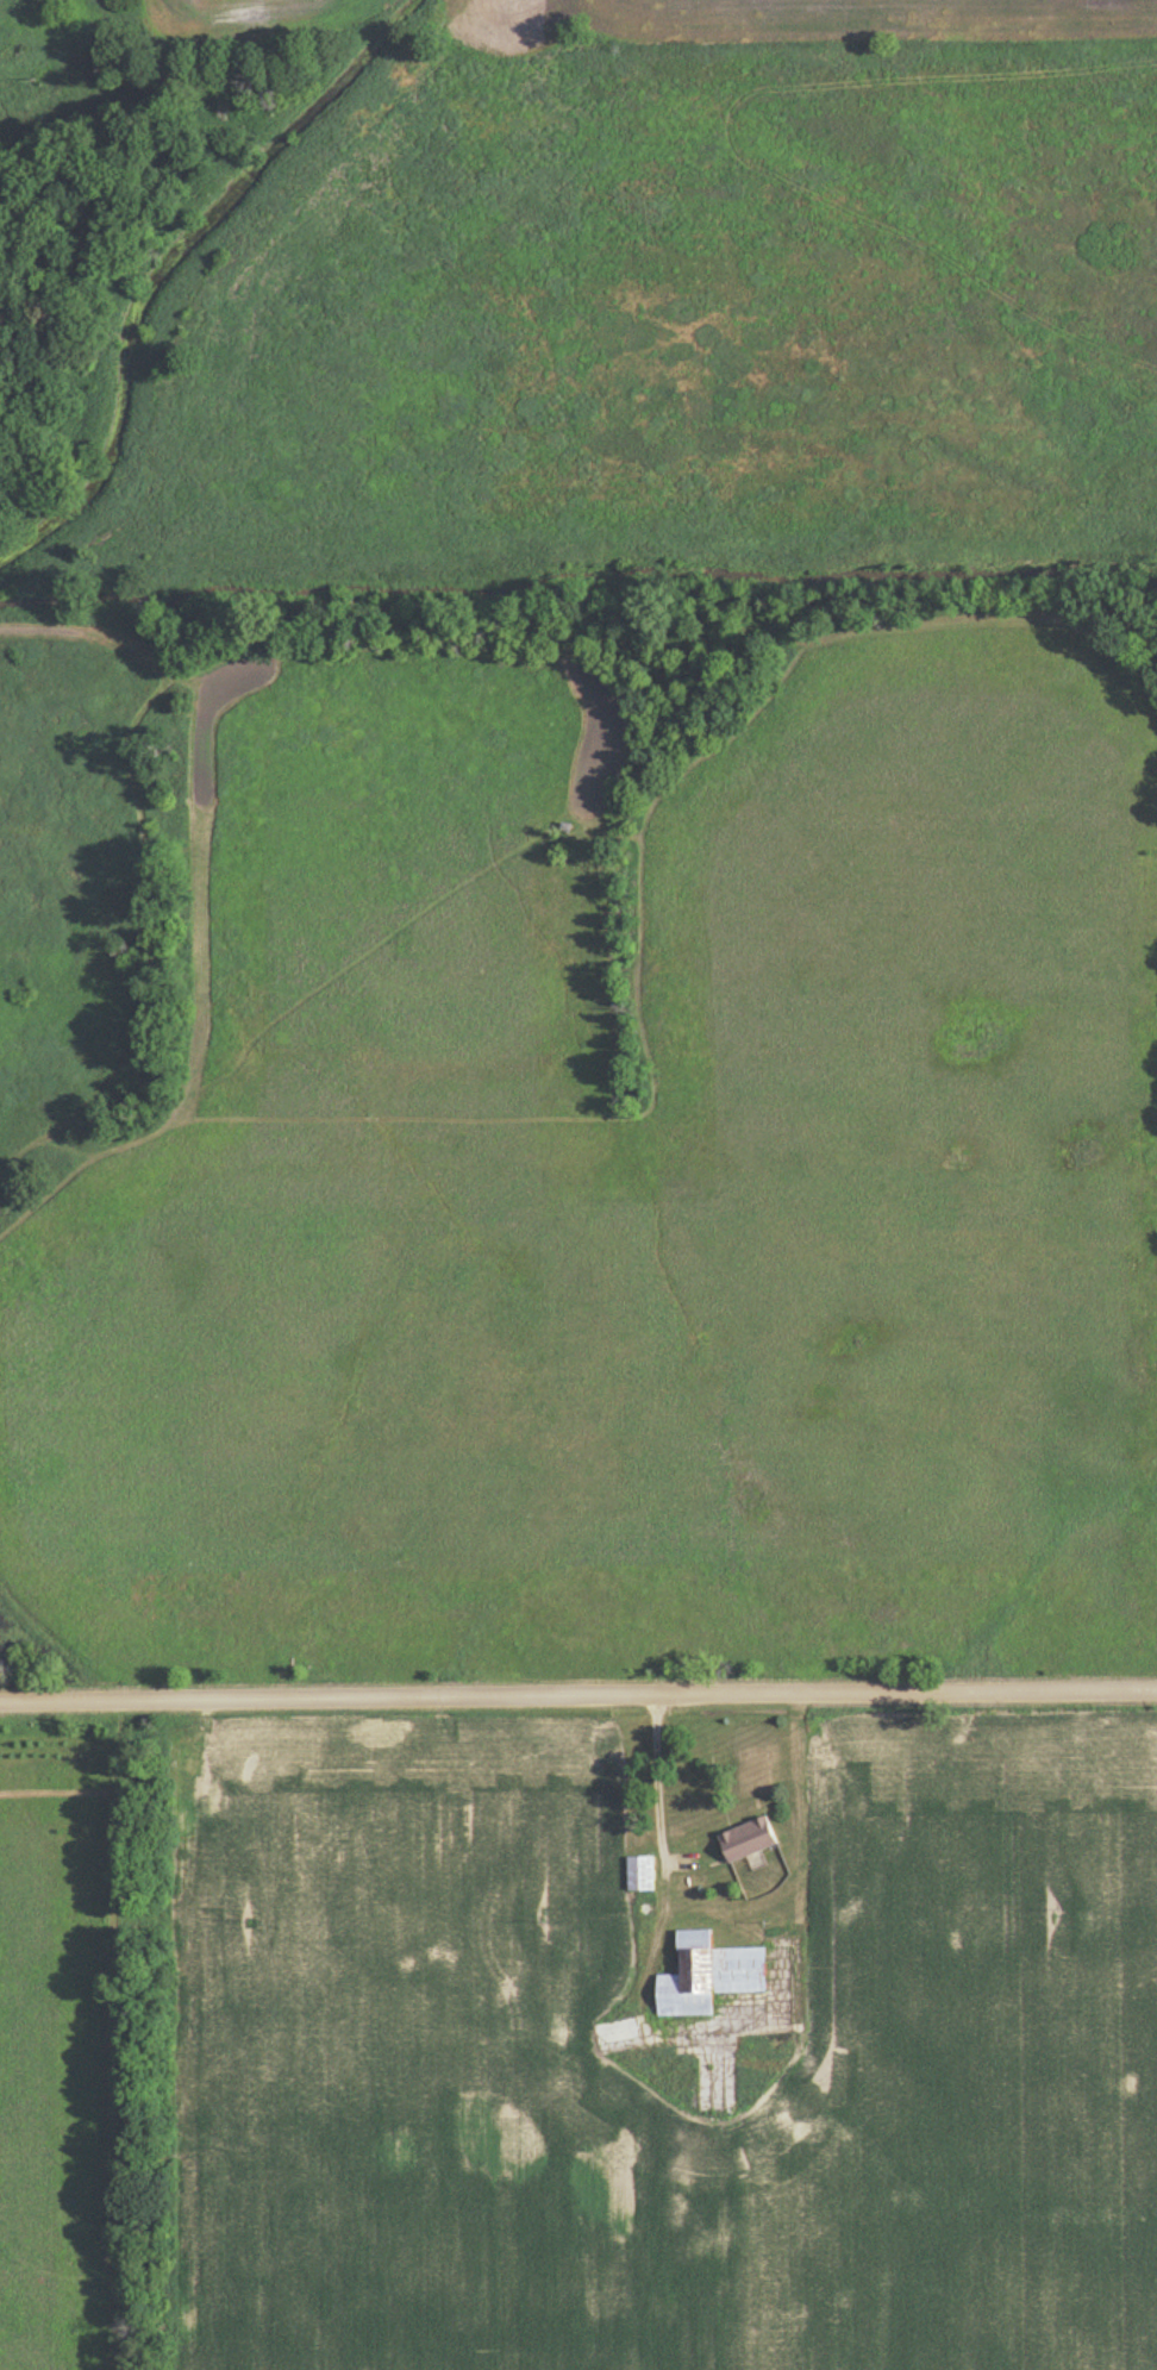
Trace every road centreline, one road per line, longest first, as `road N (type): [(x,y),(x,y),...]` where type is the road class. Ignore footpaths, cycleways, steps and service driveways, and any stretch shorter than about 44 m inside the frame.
road 1 (residential): [(0,1701),(1156,1691)]

